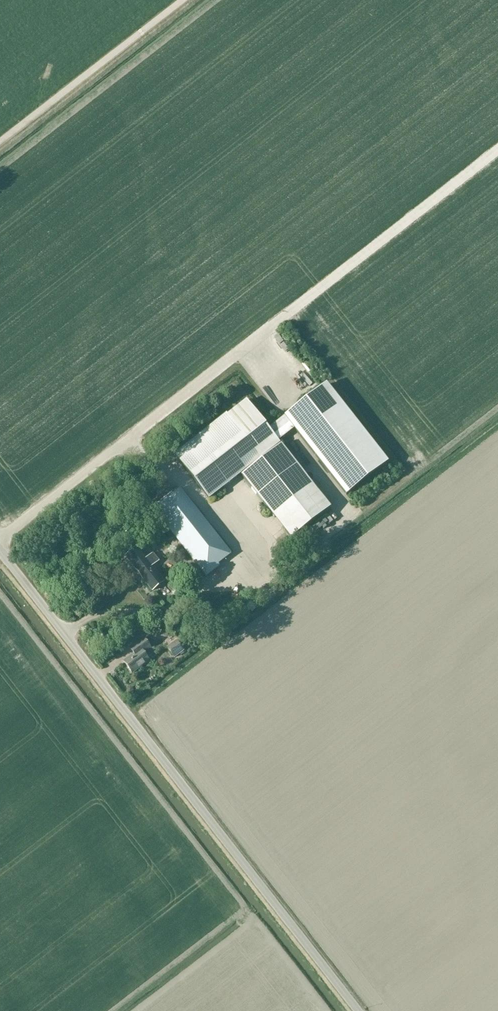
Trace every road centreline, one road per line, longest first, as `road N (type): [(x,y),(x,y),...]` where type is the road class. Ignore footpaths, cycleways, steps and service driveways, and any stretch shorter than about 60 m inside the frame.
road 1 (unclassified): [(356,1010),(0,549)]

